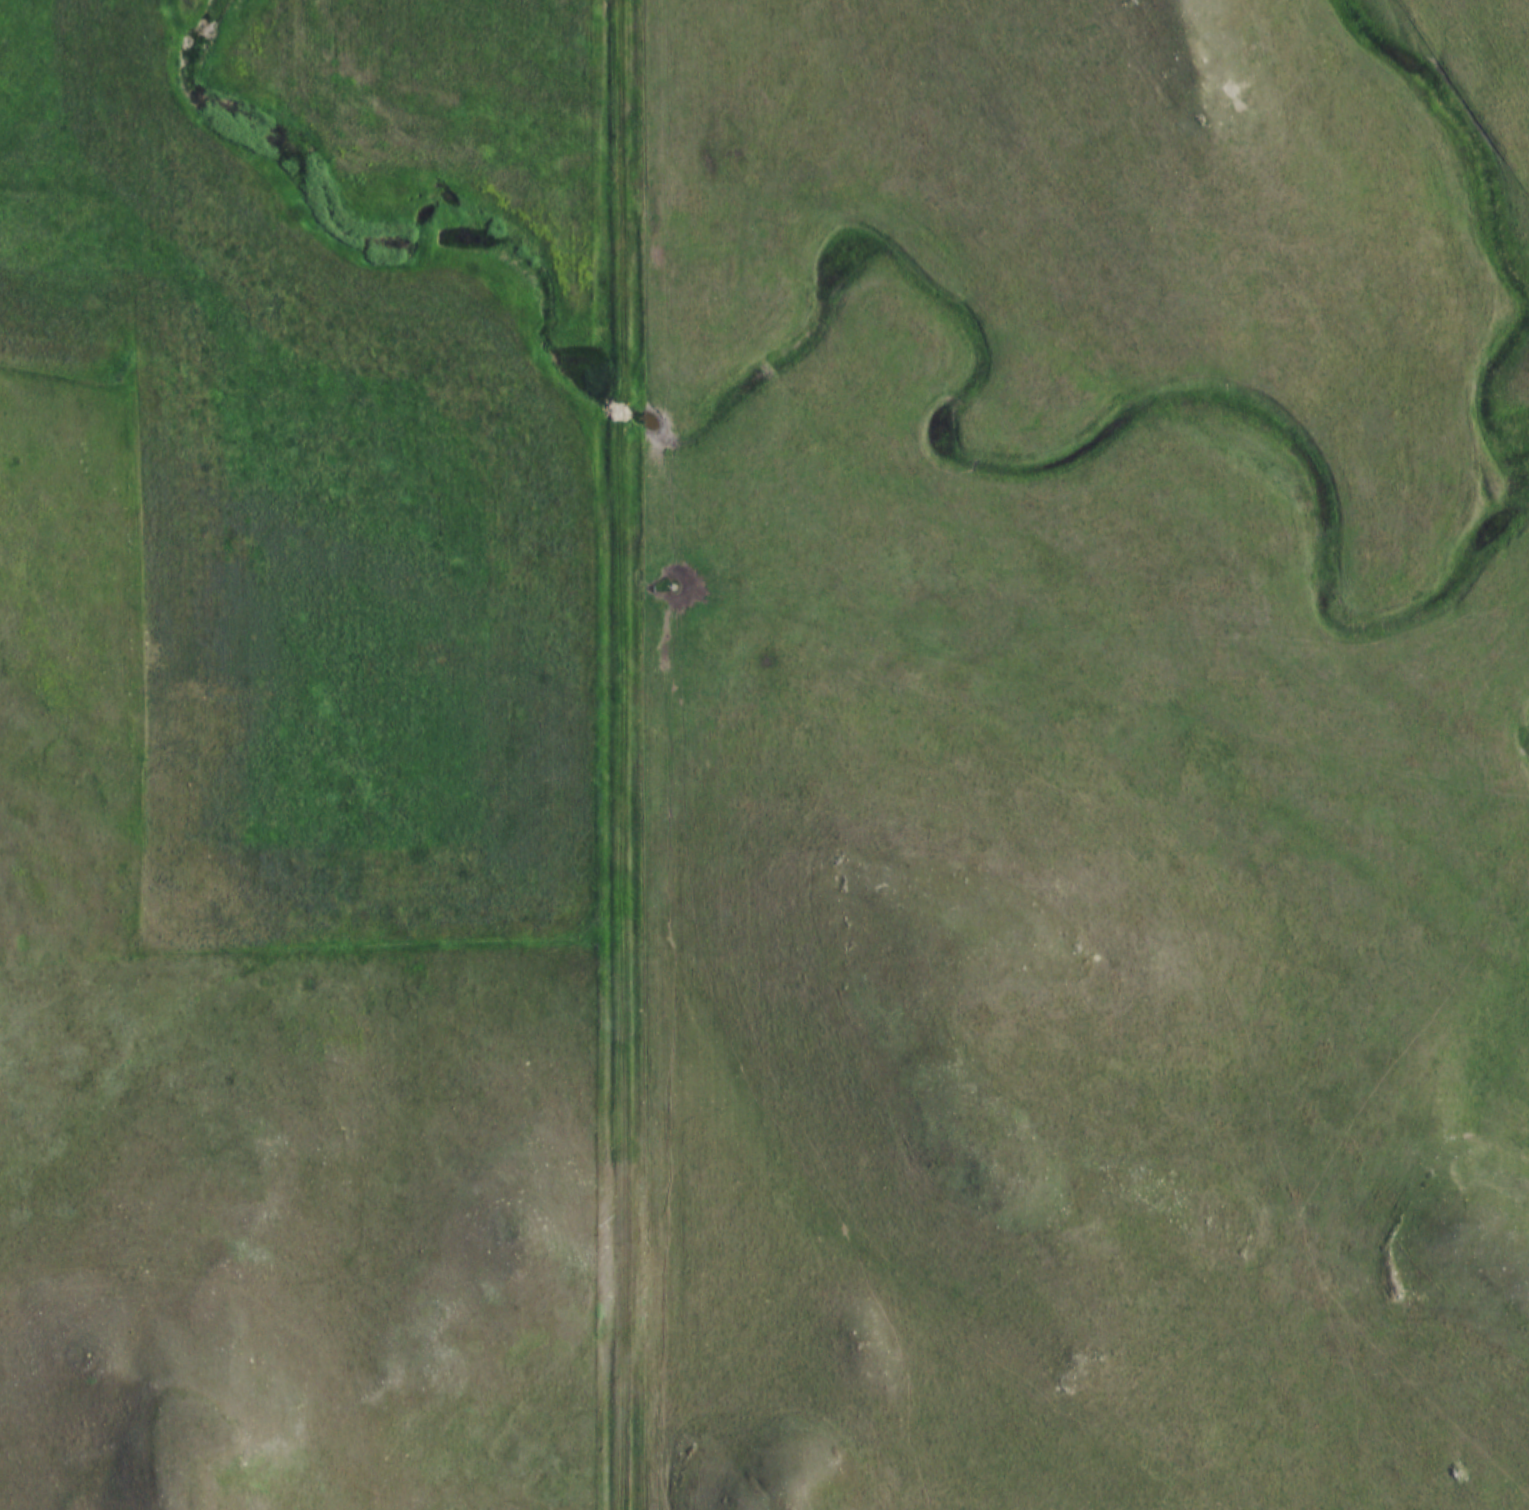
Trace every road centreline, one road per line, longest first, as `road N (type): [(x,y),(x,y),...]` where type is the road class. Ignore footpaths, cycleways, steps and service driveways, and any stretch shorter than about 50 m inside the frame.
road 1 (track): [(625,1509),(632,1036),(623,0)]

